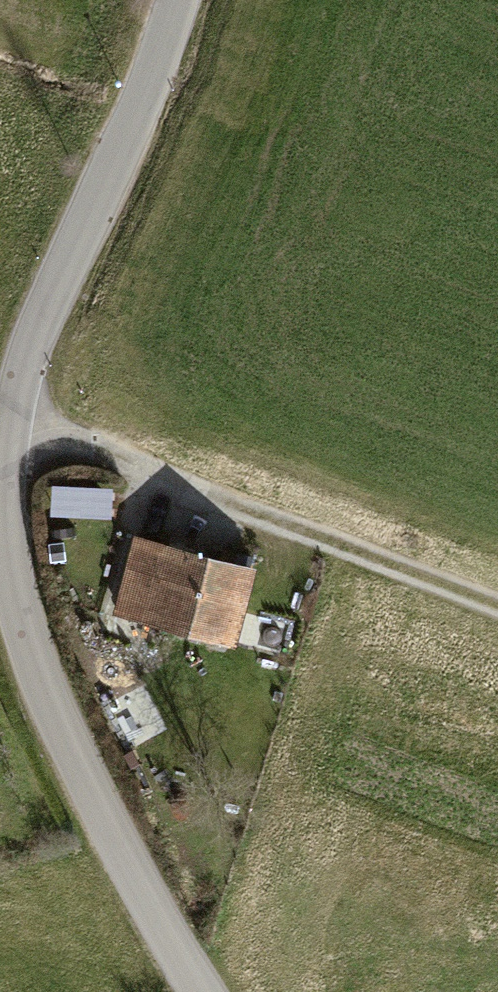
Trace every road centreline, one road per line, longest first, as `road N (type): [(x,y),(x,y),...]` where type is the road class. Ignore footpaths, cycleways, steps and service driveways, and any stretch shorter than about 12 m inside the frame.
road 1 (tertiary): [(0,505),(30,657),(122,863),(200,991)]
road 2 (tertiary): [(177,0),(20,374),(0,496)]
road 3 (track): [(10,416),(497,605)]

